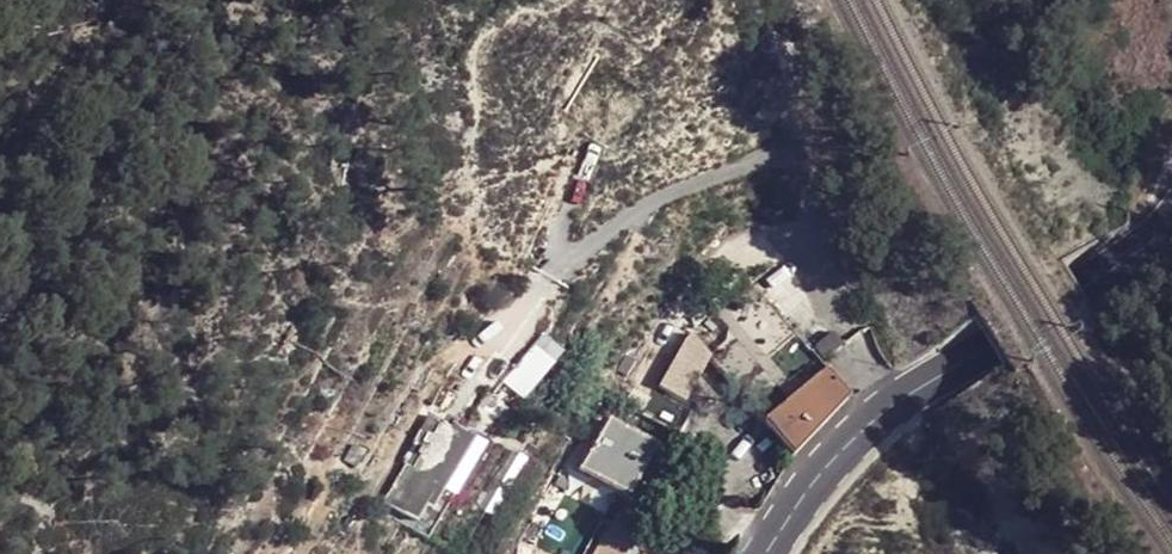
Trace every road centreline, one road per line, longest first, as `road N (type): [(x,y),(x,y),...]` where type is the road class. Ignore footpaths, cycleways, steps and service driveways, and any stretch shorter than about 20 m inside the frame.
road 1 (primary): [(771,553),(859,428),(915,386),(1086,288),(1171,210)]

